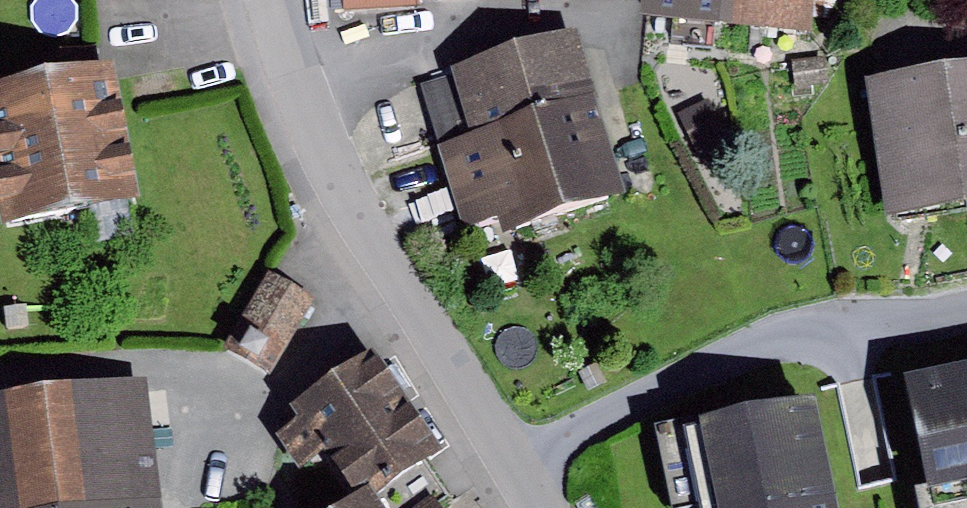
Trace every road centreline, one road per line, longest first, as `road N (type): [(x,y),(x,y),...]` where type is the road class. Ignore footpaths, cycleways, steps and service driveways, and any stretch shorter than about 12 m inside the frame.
road 1 (residential): [(544,507),(312,138),(263,0)]

